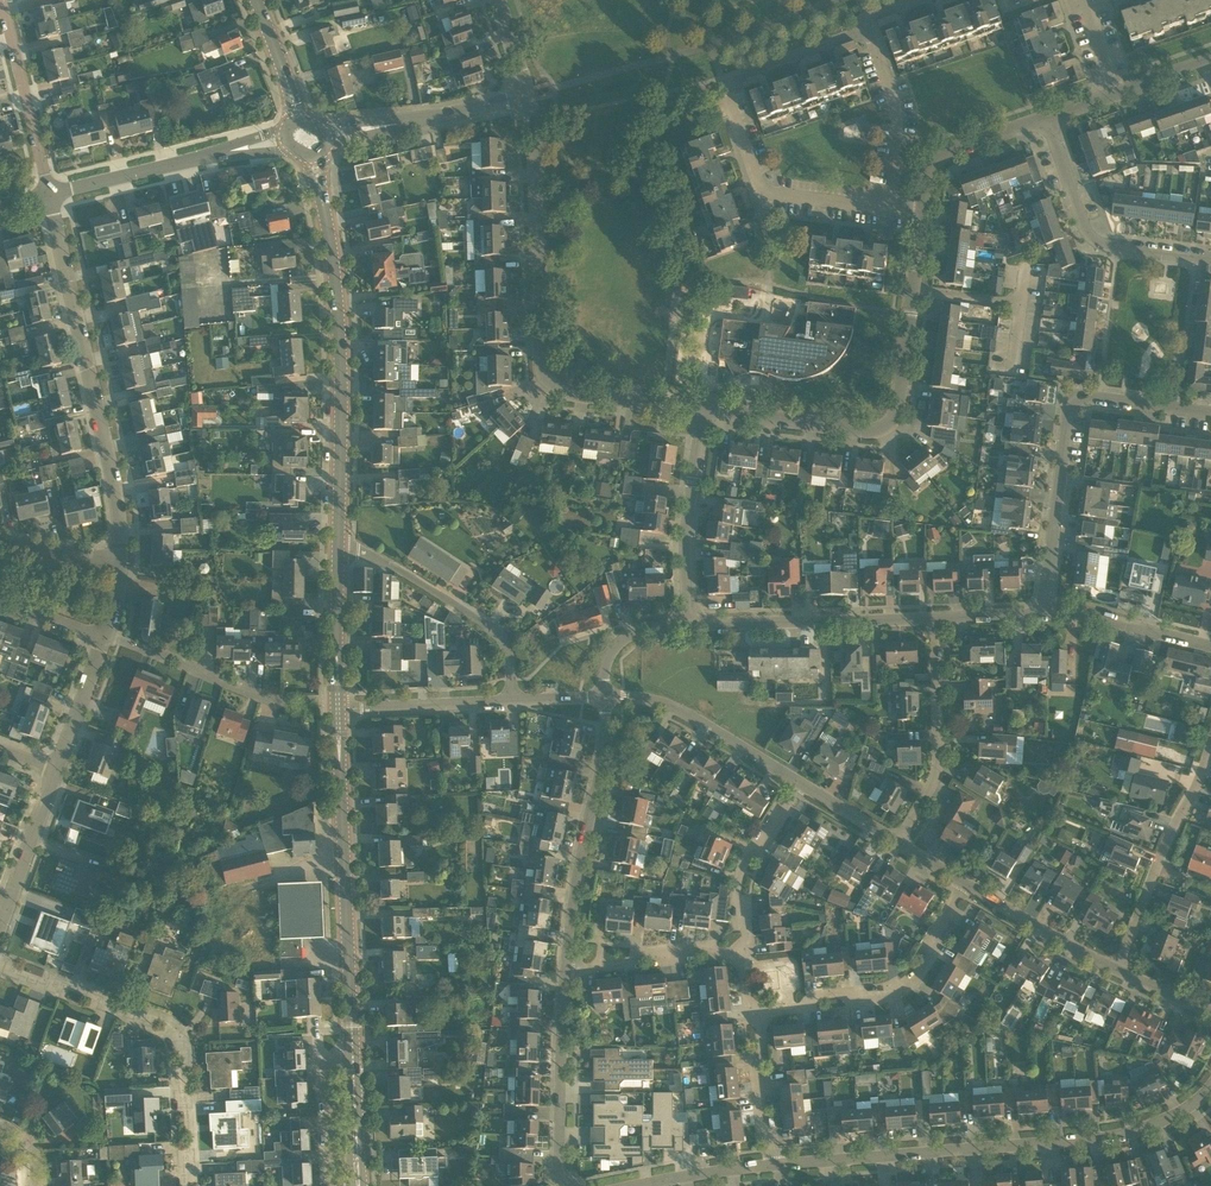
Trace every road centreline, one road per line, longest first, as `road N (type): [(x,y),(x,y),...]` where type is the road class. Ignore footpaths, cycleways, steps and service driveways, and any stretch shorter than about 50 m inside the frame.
road 1 (residential): [(767,1170),(1121,1139),(1152,1128),(1210,1083)]
road 2 (residential): [(522,95),(533,159),(538,372),(548,388),(699,407)]
road 3 (residential): [(699,407),(875,429),(890,421),(900,405),(921,214)]
road 4 (residential): [(119,554),(105,443),(44,192)]
road 5 (tertiary): [(338,545),(341,369),(321,194)]
road 6 (residential): [(1210,415),(1079,402),(1068,415),(1042,611)]
road 7 (tertiary): [(353,1053),(337,707)]
road 8 (residential): [(184,1185),(177,1046),(164,1030),(0,968)]
road 9 (residential): [(753,1015),(900,995),(923,971),(967,883)]
road 10 (residential): [(561,972),(601,700)]
road 11 (residential): [(513,700),(509,650),(499,633),(364,548),(338,545)]
road 12 (residential): [(1210,257),(1105,243),(1088,230),(1045,116)]
road 13 (residential): [(1115,967),(1210,738)]
road 14 (residential): [(932,616),(685,625)]
road 15 (residential): [(103,639),(149,646),(249,694),(337,707)]
road 16 (residential): [(886,210),(762,190),(721,78)]
road 17 (residential): [(900,841),(933,770),(932,616)]
road 18 (residential): [(601,700),(679,707),(802,784)]
road 19 (residential): [(685,625),(685,533),(699,407)]
road 20 (residential): [(560,1185),(561,972)]
road 21 (residential): [(886,210),(899,119),(866,17)]
road 22 (residential): [(44,192),(227,151)]
road 23 (residential): [(561,972),(746,947)]
road 24 (residential): [(44,192),(0,12)]
road 25 (residential): [(746,947),(739,892),(746,861),(802,784)]
road 26 (residential): [(337,707),(513,700)]
road 27 (residential): [(921,214),(929,170),(940,154),(1045,116)]
road 28 (residential): [(1210,646),(1042,611)]
road 29 (residential): [(967,883),(1115,967)]
road 30 (tertiary): [(337,707),(338,545)]
road 31 (residential): [(866,17),(851,35),(721,78)]
road 32 (residential): [(767,1170),(753,1015)]
road 33 (residential): [(374,127),(522,95)]
road 34 (residential): [(4,911),(55,771)]
road 35 (residential): [(353,1053),(326,1067),(330,1185)]
road 36 (residential): [(55,771),(103,639)]
road 37 (residential): [(631,1185),(767,1170)]
road 38 (residential): [(685,625),(619,639),(606,660),(601,700)]
road 39 (tertiary): [(353,1053),(358,1185)]

